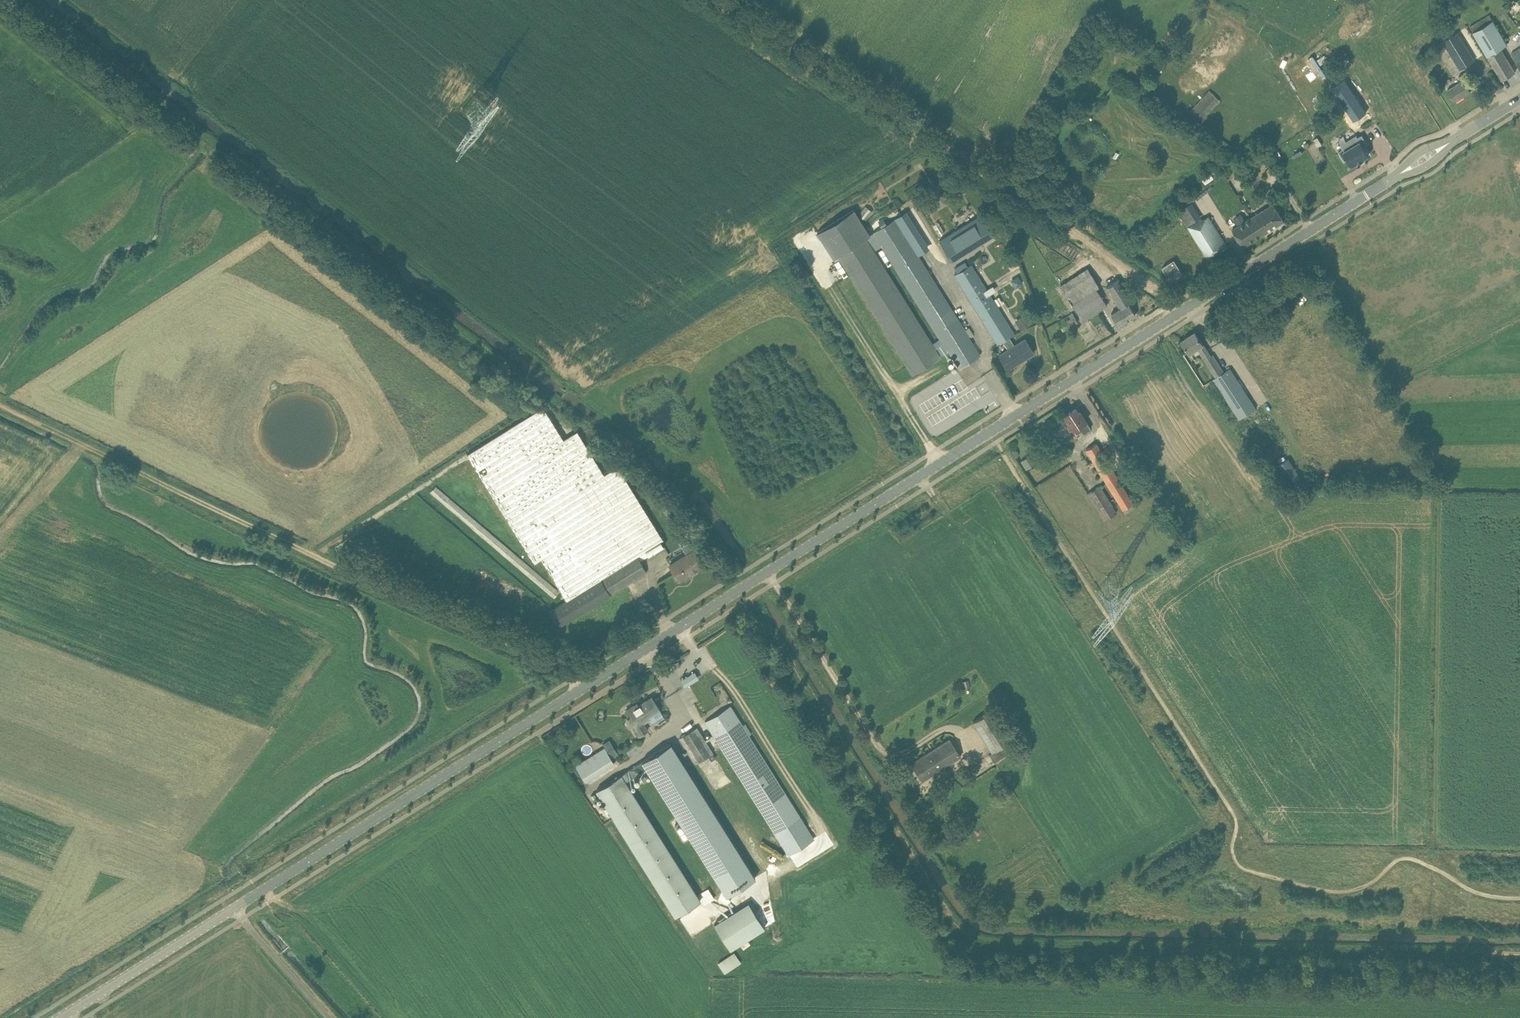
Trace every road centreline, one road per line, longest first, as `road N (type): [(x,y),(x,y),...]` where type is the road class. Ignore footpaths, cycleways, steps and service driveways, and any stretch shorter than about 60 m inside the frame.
road 1 (tertiary): [(60,1017),(1519,101)]
road 2 (track): [(1519,956),(979,940),(957,923),(745,587)]
road 3 (track): [(0,405),(577,679)]
road 4 (track): [(1185,311),(714,0)]

